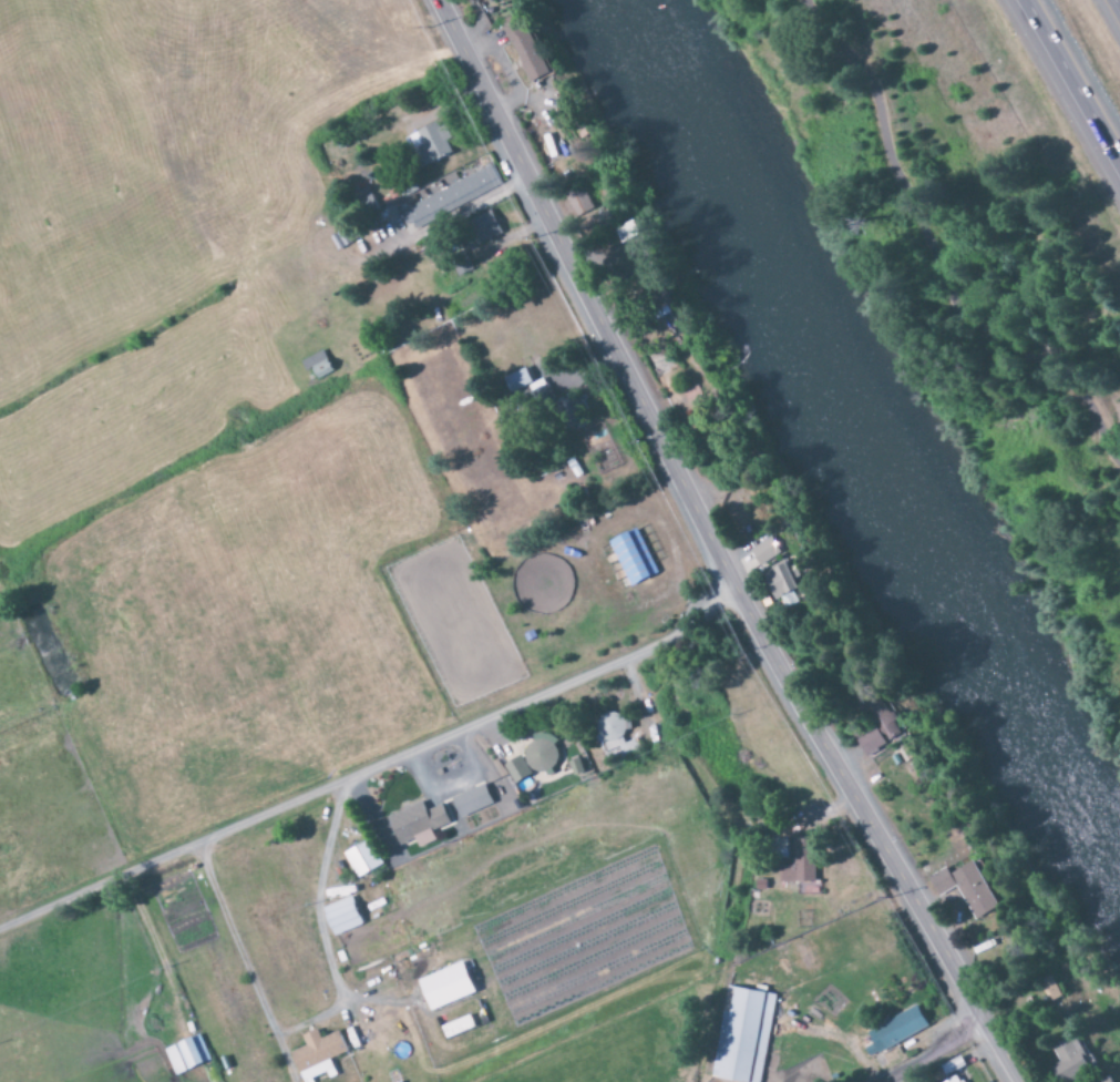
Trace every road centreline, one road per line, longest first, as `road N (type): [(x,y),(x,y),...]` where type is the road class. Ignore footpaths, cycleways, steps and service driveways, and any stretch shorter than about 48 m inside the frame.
road 1 (secondary): [(435,0),(830,749),(1019,1081)]
road 2 (motorway): [(1035,0),(1119,151)]

